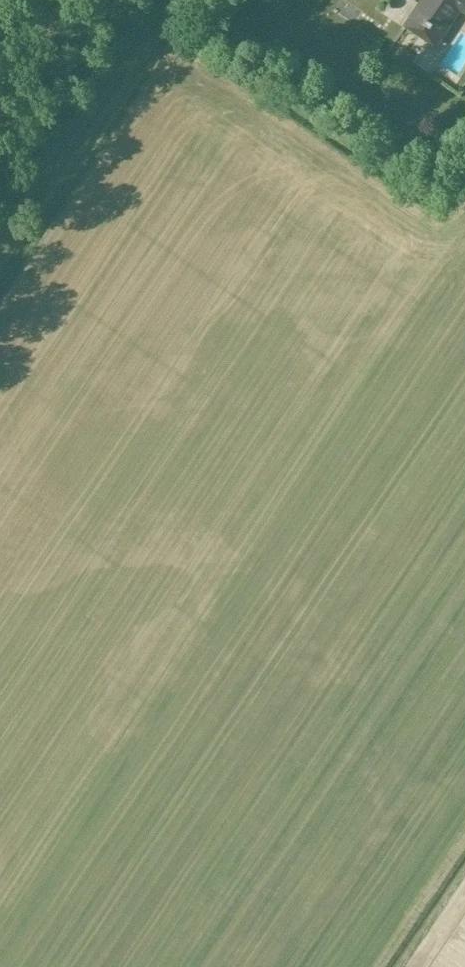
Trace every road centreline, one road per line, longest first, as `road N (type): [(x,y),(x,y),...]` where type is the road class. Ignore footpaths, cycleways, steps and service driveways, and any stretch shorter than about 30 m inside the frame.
road 1 (track): [(0,240),(165,0)]

